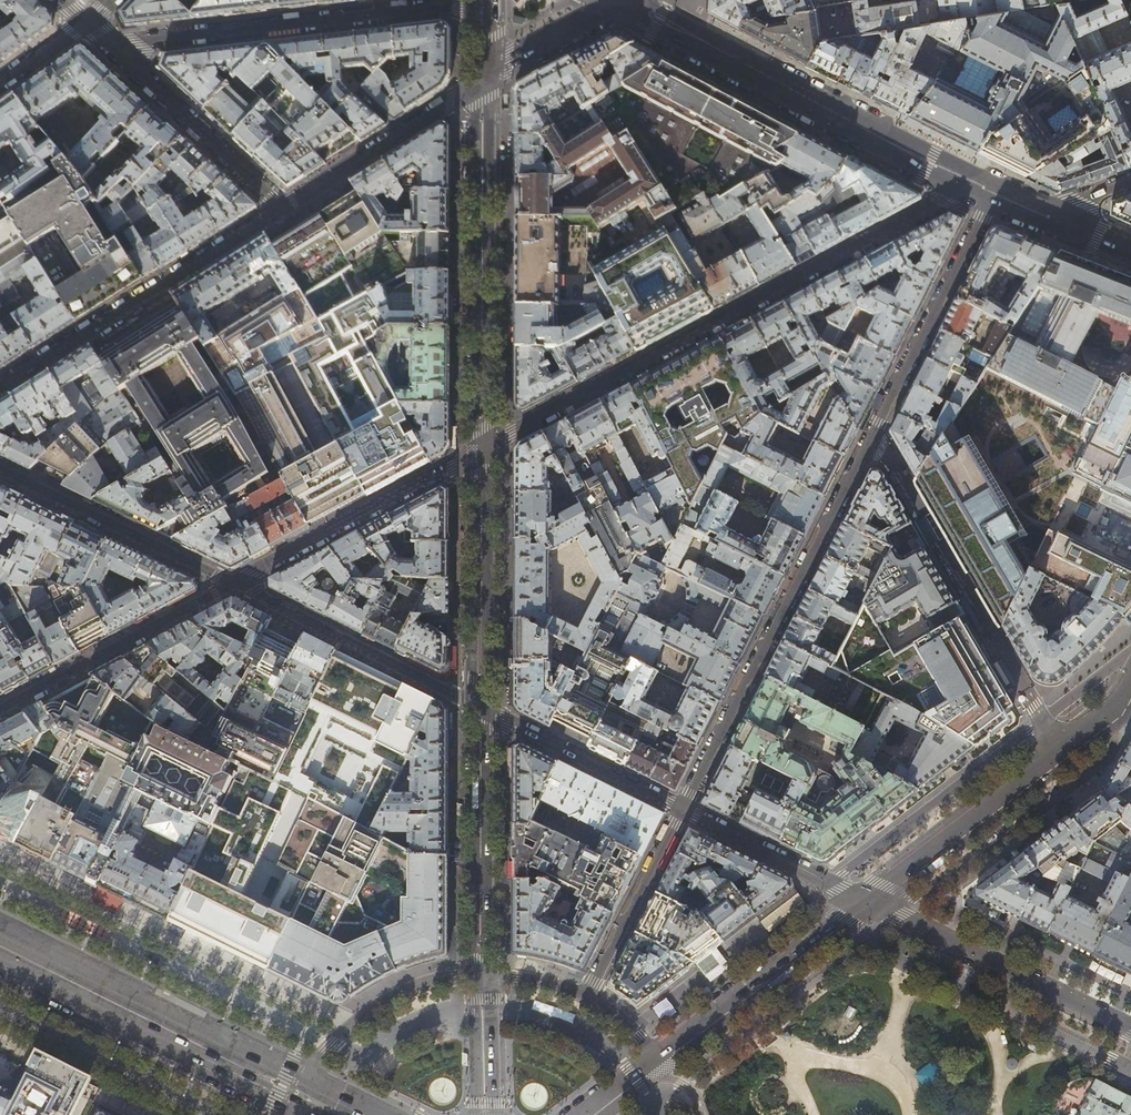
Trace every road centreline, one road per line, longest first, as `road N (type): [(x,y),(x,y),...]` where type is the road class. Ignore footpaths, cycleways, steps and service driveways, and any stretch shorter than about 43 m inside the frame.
road 1 (unclassified): [(488,446),(975,183)]
road 2 (residential): [(873,434),(680,810)]
road 3 (tertiary): [(626,0),(975,183)]
road 4 (residential): [(487,1),(110,45)]
road 5 (tertiary): [(490,73),(488,446)]
road 6 (residential): [(1060,751),(873,434)]
road 7 (tertiary): [(282,208),(0,385)]
road 8 (primary): [(0,945),(298,1092)]
road 9 (residential): [(1130,1031),(861,899)]
road 10 (unclassified): [(233,582),(488,446)]
road 11 (residential): [(994,192),(873,434)]
road 12 (residential): [(473,703),(233,582)]
road 13 (tertiary): [(487,710),(488,975)]
road 14 (tertiary): [(488,446),(487,710)]
road 15 (unclassified): [(0,706),(233,582)]
road 16 (residential): [(0,470),(233,582)]
road 17 (residential): [(658,1056),(861,899)]
road 18 (residential): [(861,899),(1060,751)]
road 19 (tertiary): [(490,73),(282,208)]
road 20 (residential): [(110,45),(282,208)]
road 21 (residential): [(298,1092),(322,1055),(368,1012),(433,982),(488,975)]
road 22 (residential): [(680,810),(487,710)]
road 23 (residential): [(680,810),(585,997)]
road 24 (residential): [(861,899),(680,810)]
road 25 (tertiary): [(626,0),(490,73)]
road 26 (tertiary): [(488,975),(490,1114)]

